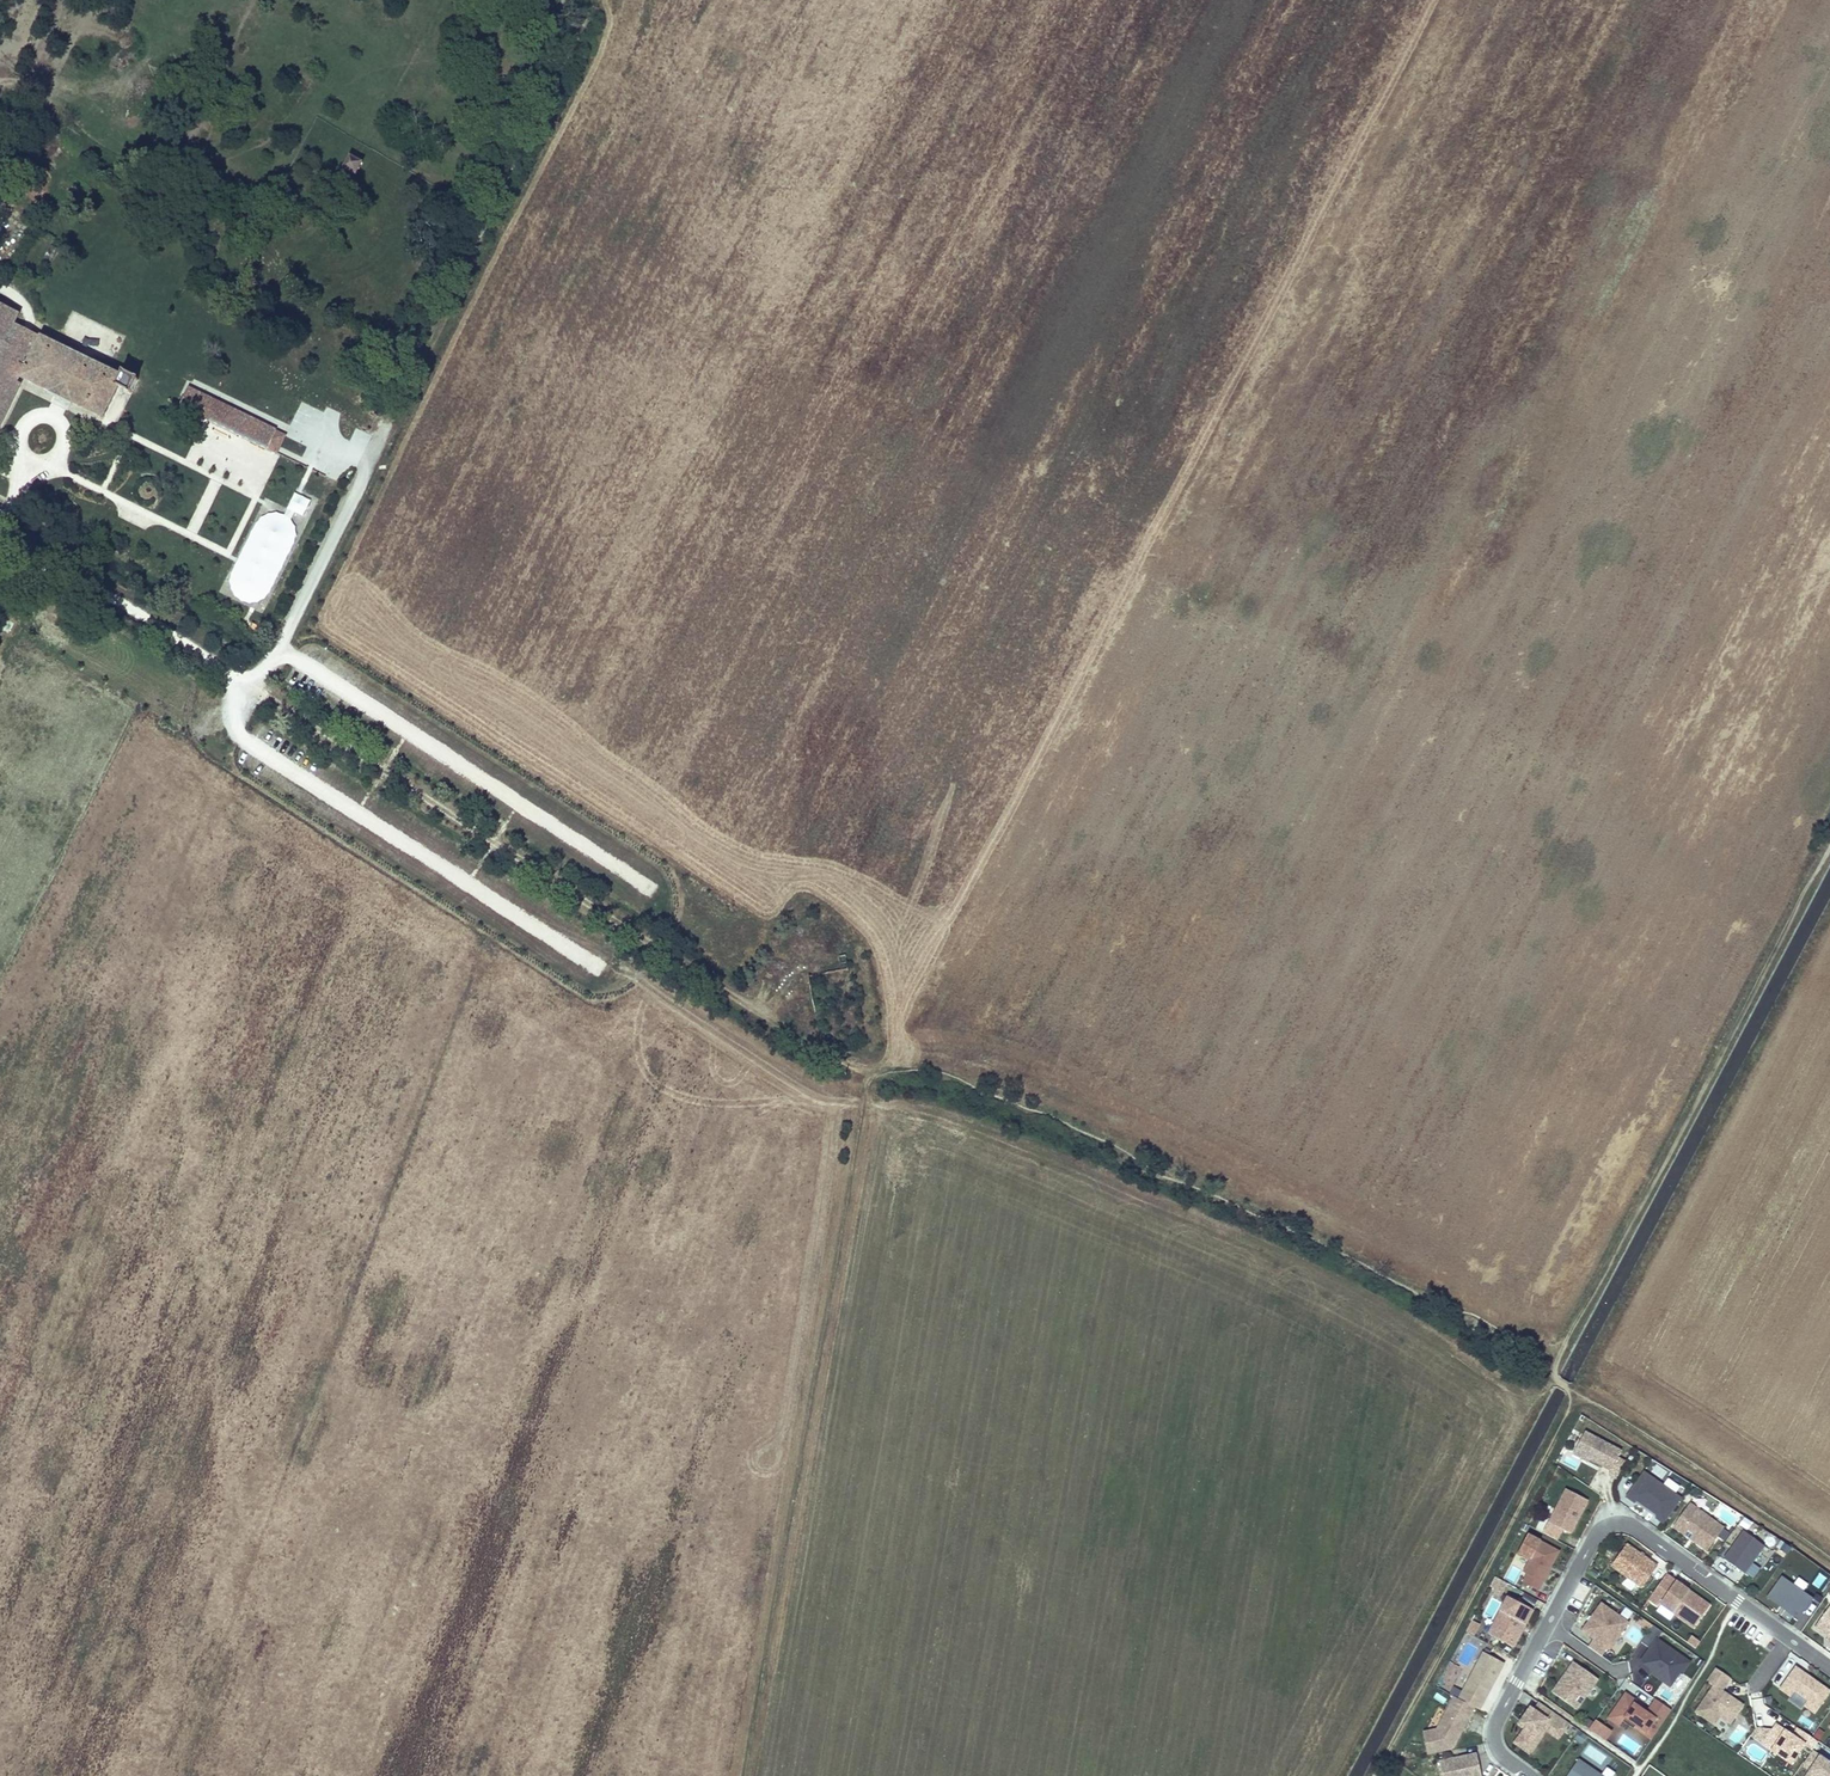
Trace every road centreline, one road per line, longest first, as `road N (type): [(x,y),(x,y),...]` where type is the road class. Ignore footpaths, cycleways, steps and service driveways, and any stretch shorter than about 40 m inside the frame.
road 1 (track): [(257,683),(291,630),(593,0)]
road 2 (track): [(747,1775),(869,1076)]
road 3 (residential): [(1829,1667),(1640,1531),(1606,1525),(1500,1714),(1494,1736),(1502,1755)]
road 4 (track): [(1376,1775),(1578,1396)]
road 5 (track): [(1829,1551),(1670,1444),(1578,1396),(1552,1371)]
road 6 (track): [(869,1076),(704,977)]

